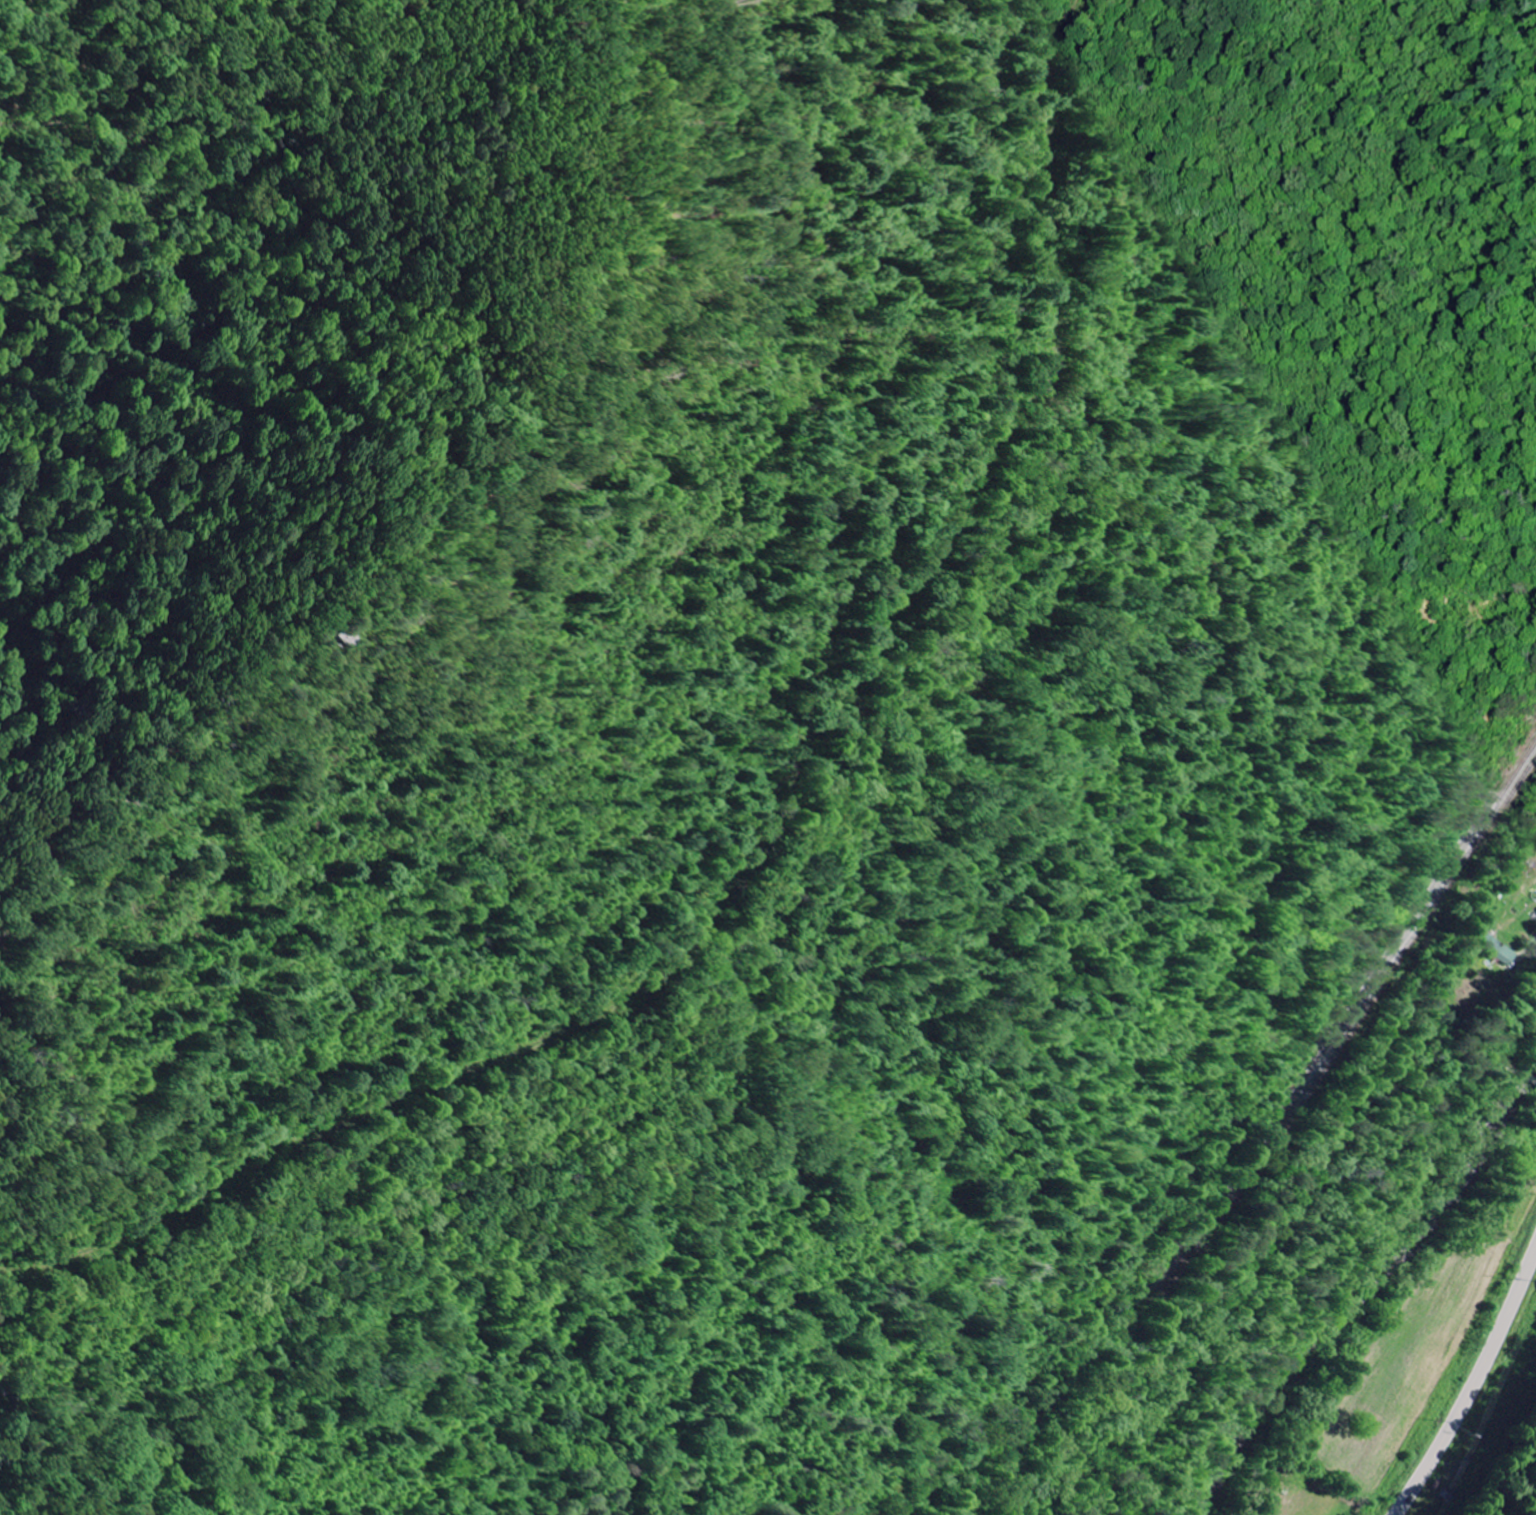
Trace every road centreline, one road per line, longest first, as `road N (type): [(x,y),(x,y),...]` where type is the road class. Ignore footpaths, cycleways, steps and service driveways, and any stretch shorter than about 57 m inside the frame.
road 1 (residential): [(1535,1096),(1462,1118),(1421,1149),(1411,1140),(1424,1105),(1497,1041),(1535,983)]
road 2 (secondary): [(1397,1514),(1468,1396),(1535,1250)]

